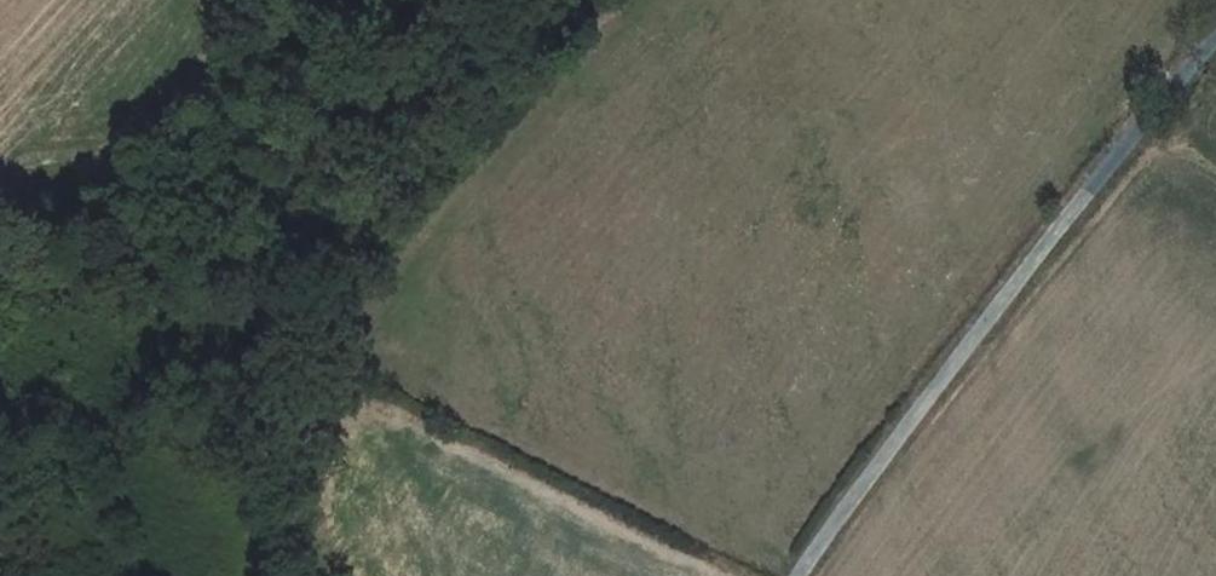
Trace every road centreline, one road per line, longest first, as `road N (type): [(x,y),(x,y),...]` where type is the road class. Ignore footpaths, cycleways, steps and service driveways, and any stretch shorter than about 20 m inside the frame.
road 1 (unclassified): [(789,575),(1215,43)]

